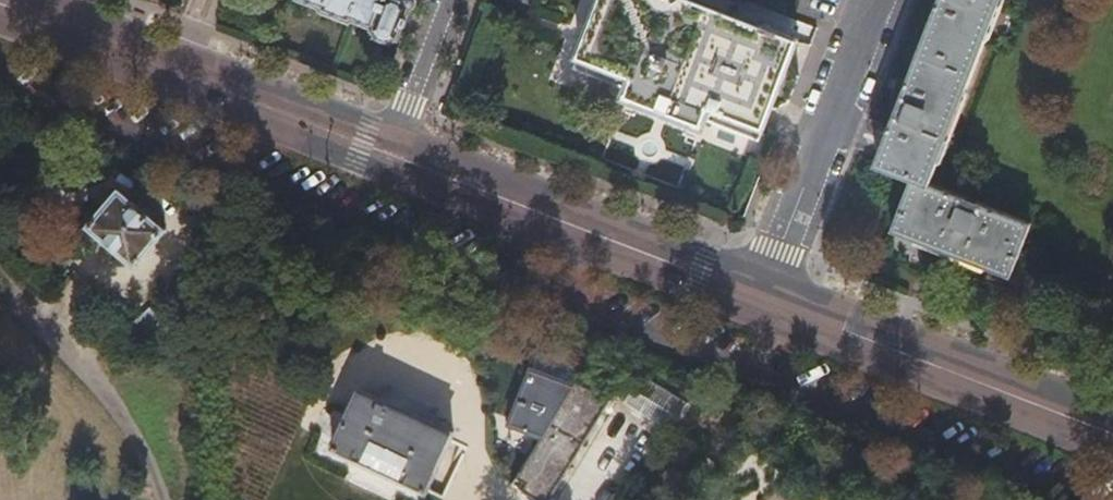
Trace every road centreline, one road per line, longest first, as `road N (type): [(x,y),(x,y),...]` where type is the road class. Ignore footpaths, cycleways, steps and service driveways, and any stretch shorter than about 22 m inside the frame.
road 1 (secondary): [(0,4),(387,154)]
road 2 (secondary): [(387,154),(759,296)]
road 3 (secondary): [(759,296),(1112,434)]
road 4 (residential): [(880,0),(759,296)]
road 5 (residential): [(446,0),(387,154)]

